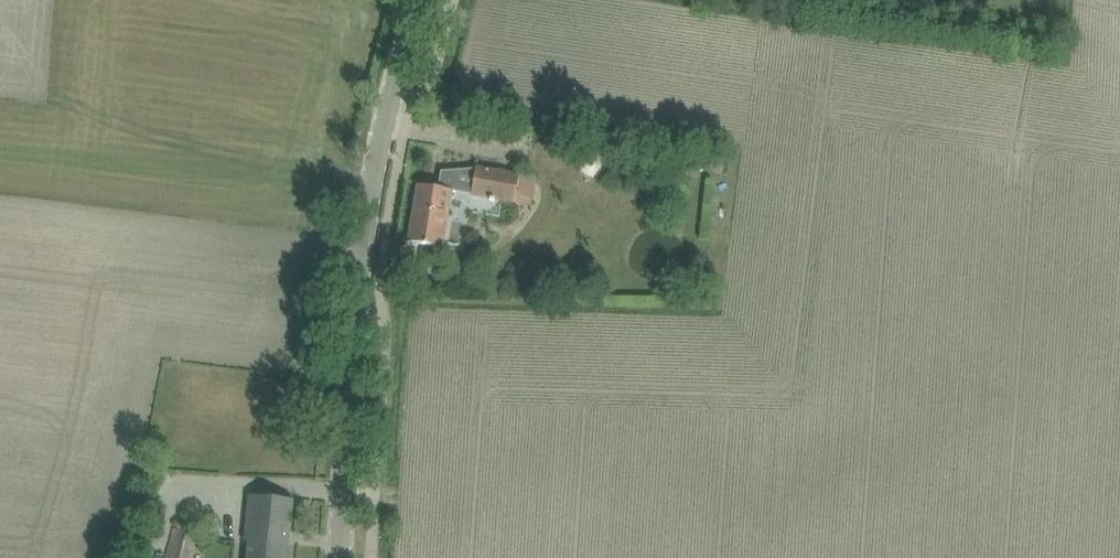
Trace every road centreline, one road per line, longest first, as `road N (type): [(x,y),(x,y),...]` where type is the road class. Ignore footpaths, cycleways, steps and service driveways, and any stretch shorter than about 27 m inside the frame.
road 1 (tertiary): [(338,557),(374,168),(416,0)]

